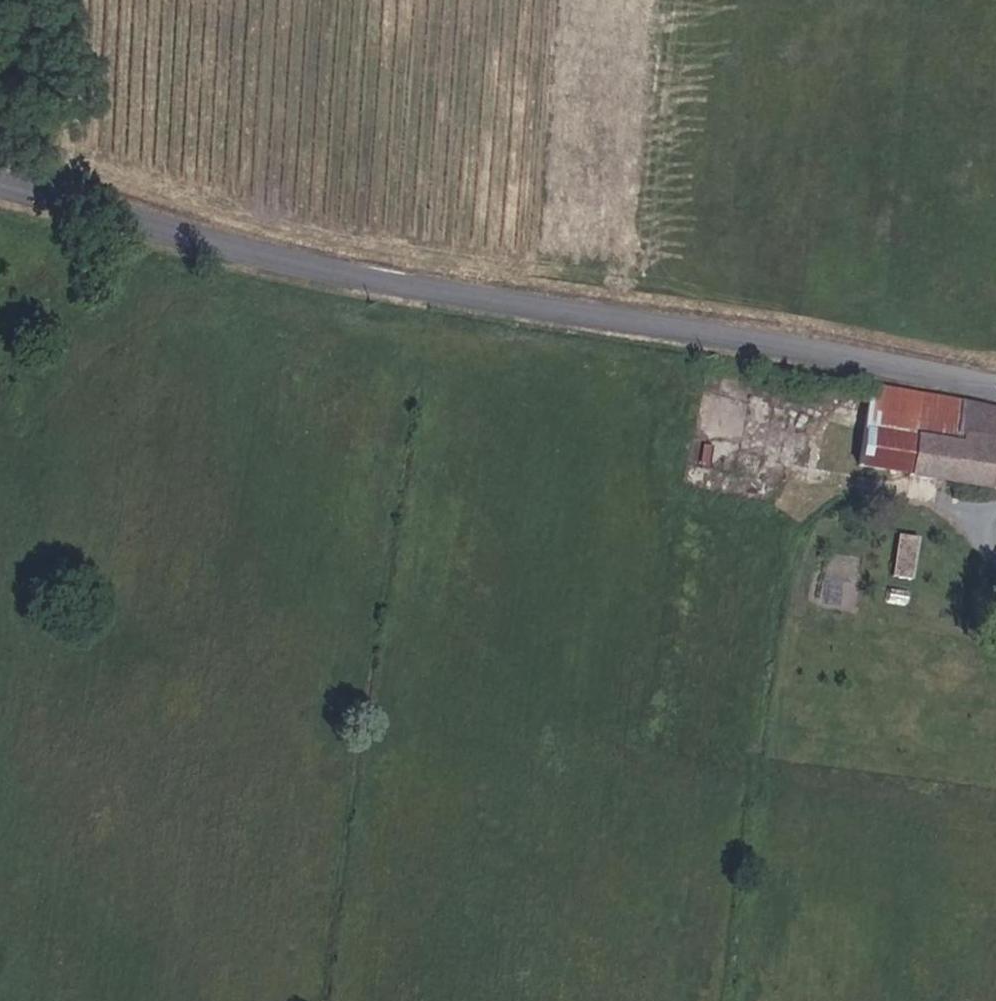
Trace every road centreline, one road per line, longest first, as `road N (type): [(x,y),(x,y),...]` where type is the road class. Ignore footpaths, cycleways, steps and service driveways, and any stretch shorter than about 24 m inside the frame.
road 1 (tertiary): [(0,184),(364,278),(995,385)]

